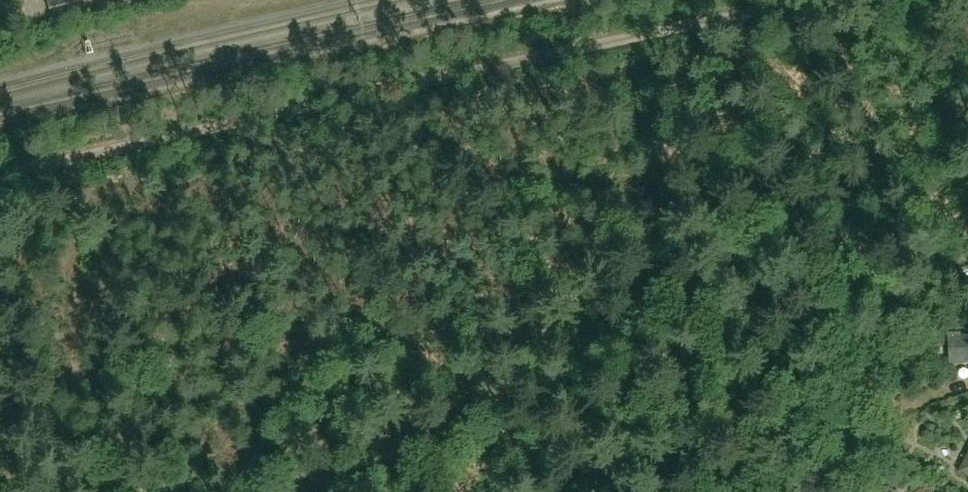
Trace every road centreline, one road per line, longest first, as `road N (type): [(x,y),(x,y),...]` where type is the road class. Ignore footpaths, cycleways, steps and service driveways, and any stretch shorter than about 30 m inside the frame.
road 1 (track): [(96,159),(790,0)]

